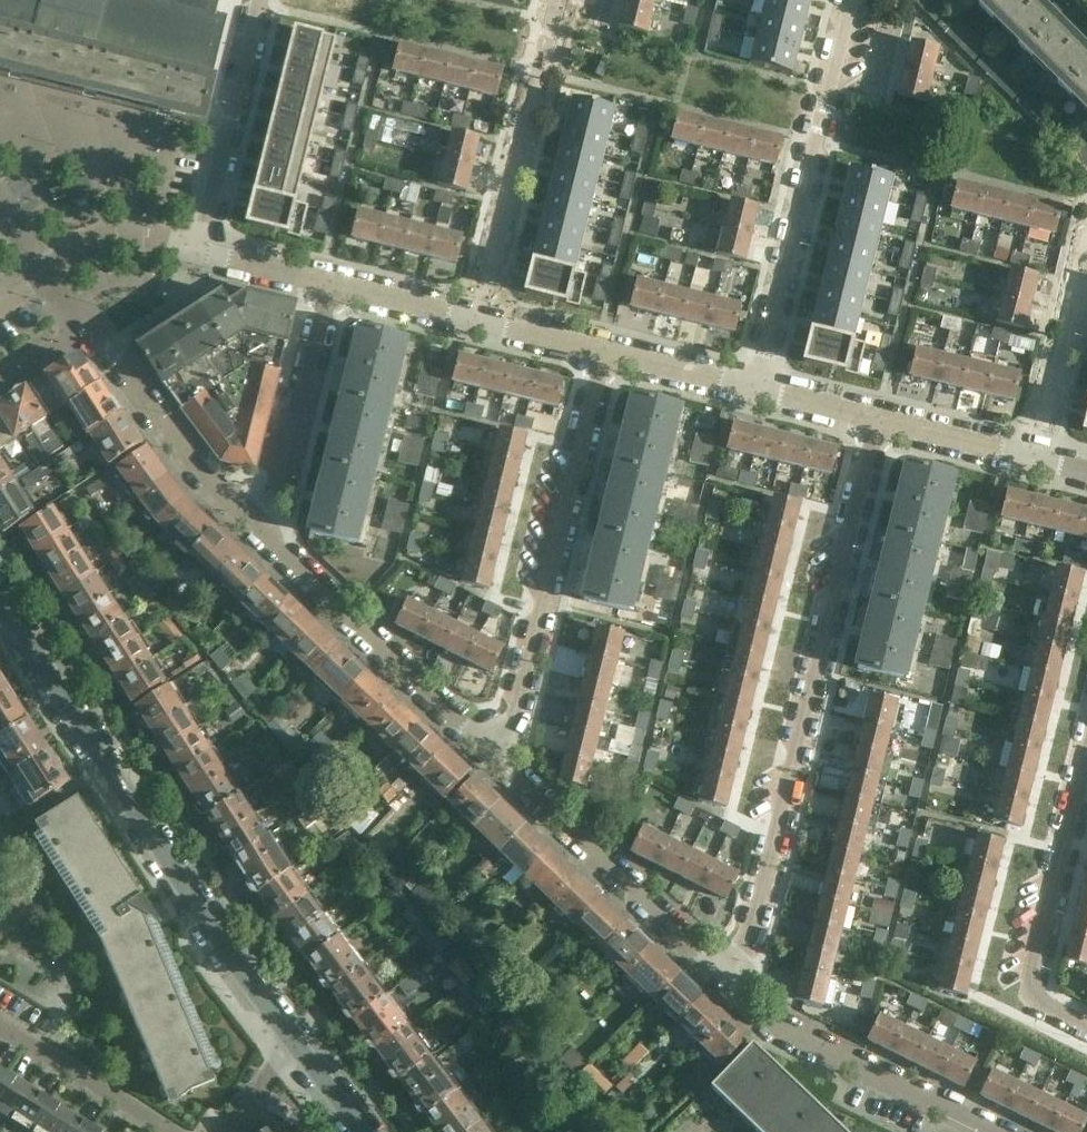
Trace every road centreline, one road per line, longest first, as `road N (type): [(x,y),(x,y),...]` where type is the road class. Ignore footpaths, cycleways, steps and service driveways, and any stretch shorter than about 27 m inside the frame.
road 1 (residential): [(879,420),(750,939),(722,976)]
road 2 (residential): [(503,764),(606,352)]
road 3 (residential): [(754,389),(849,0)]
road 4 (residential): [(266,530),(42,274)]
road 5 (residential): [(503,764),(266,530)]
road 6 (residential): [(555,0),(475,319)]
road 7 (residential): [(1086,744),(1021,989),(1086,1023)]
road 8 (residential): [(288,1036),(105,766)]
road 9 (residential): [(993,1131),(760,1017),(722,976)]
road 10 (residential): [(722,976),(503,764)]
road 11 (residential): [(266,530),(328,282)]
road 12 (residential): [(1035,459),(1086,247)]
road 13 (residential): [(105,766),(0,602)]
road 14 (residential): [(166,1131),(0,1030)]
road 15 (residential): [(198,249),(121,237),(79,250),(42,274)]
road 16 (residential): [(1035,459),(879,420)]
road 17 (residential): [(754,389),(606,352)]
road 18 (residential): [(475,319),(328,282)]
road 19 (residential): [(198,249),(231,118)]
road 20 (residential): [(606,352),(475,319)]
road 21 (residential): [(328,282),(198,249)]
road 22 (residential): [(879,420),(754,389)]
road 23 (residential): [(0,839),(105,766)]
road 24 (residential): [(231,118),(260,0)]
road 25 (residential): [(363,1131),(288,1036)]

